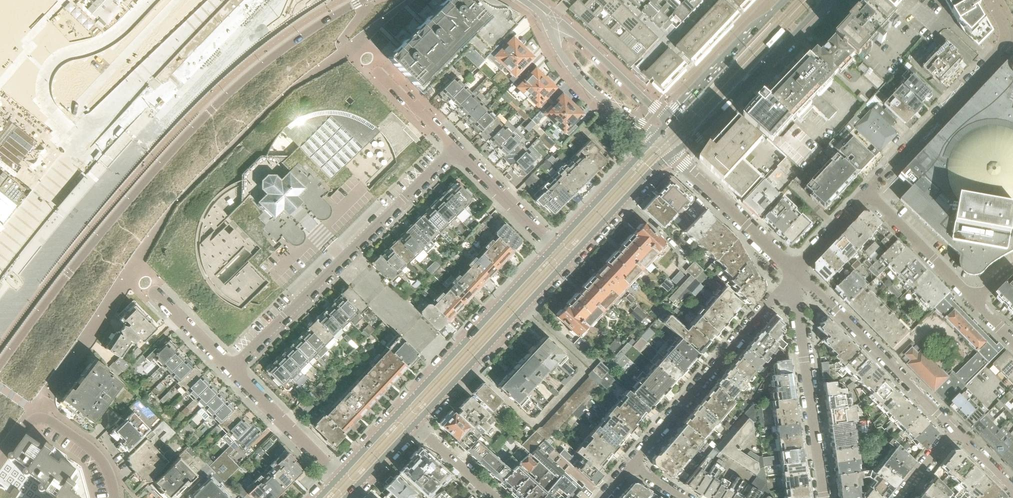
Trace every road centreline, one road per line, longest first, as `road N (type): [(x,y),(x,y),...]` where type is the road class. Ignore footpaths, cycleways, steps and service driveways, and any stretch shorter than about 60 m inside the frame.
road 1 (residential): [(362,0),(264,63),(212,111),(109,223),(0,366)]
road 2 (residential): [(231,367),(454,148)]
road 3 (residential): [(630,466),(796,270)]
road 4 (residential): [(867,193),(999,54),(1006,38),(986,0)]
road 5 (residential): [(824,497),(796,270)]
road 6 (secondary): [(561,255),(407,418)]
road 7 (residential): [(952,430),(796,270)]
road 8 (secondary): [(687,143),(827,0)]
road 9 (residential): [(796,270),(662,146)]
road 10 (residential): [(551,20),(557,50),(579,79),(662,146)]
road 11 (secondary): [(784,0),(670,126)]
road 12 (residential): [(231,367),(345,483)]
road 13 (residential): [(670,126),(572,29),(551,20)]
road 14 (residential): [(867,193),(974,301)]
road 15 (residential): [(454,148),(561,255)]
road 16 (secondary): [(662,146),(561,255)]

